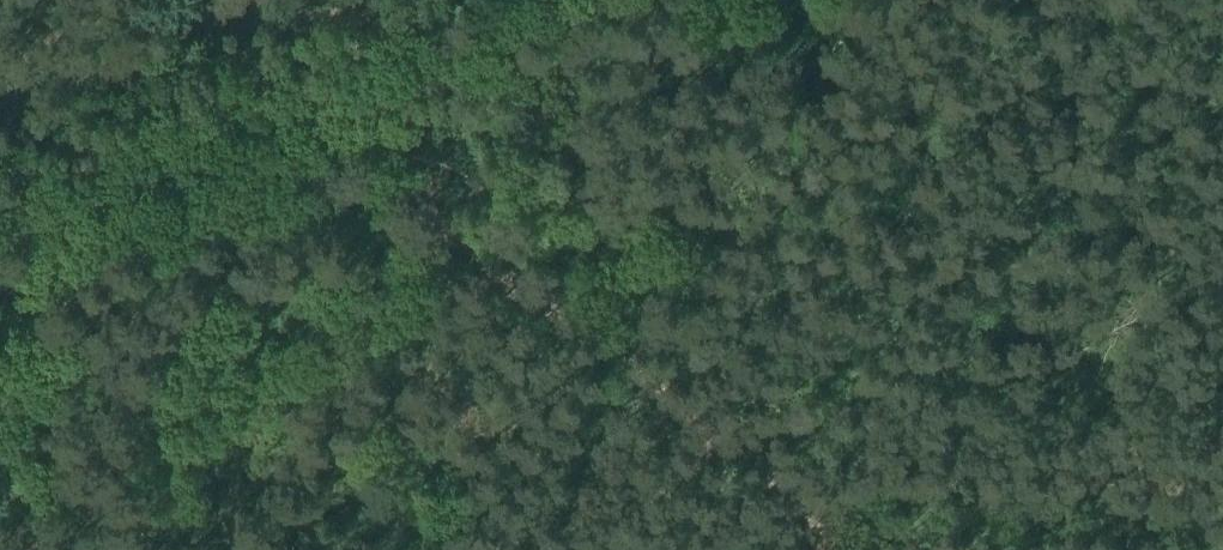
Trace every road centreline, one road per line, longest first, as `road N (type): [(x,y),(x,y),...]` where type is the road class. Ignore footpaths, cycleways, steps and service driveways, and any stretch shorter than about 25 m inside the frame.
road 1 (track): [(827,511),(1222,503)]
road 2 (track): [(538,308),(827,511)]
road 3 (track): [(288,87),(449,241),(538,308)]
road 4 (track): [(0,229),(288,87)]
road 5 (track): [(288,87),(444,0)]

